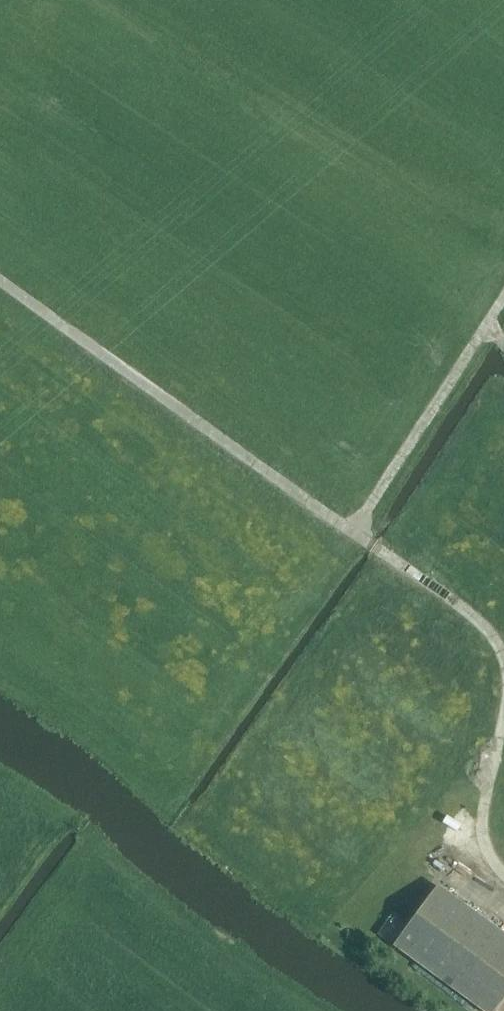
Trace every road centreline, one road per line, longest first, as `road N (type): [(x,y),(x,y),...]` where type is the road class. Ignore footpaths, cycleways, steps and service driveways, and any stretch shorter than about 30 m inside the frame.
road 1 (track): [(0,282),(353,531),(503,299)]
road 2 (track): [(353,531),(483,624),(503,652)]
road 3 (track): [(503,720),(481,828),(503,876)]

